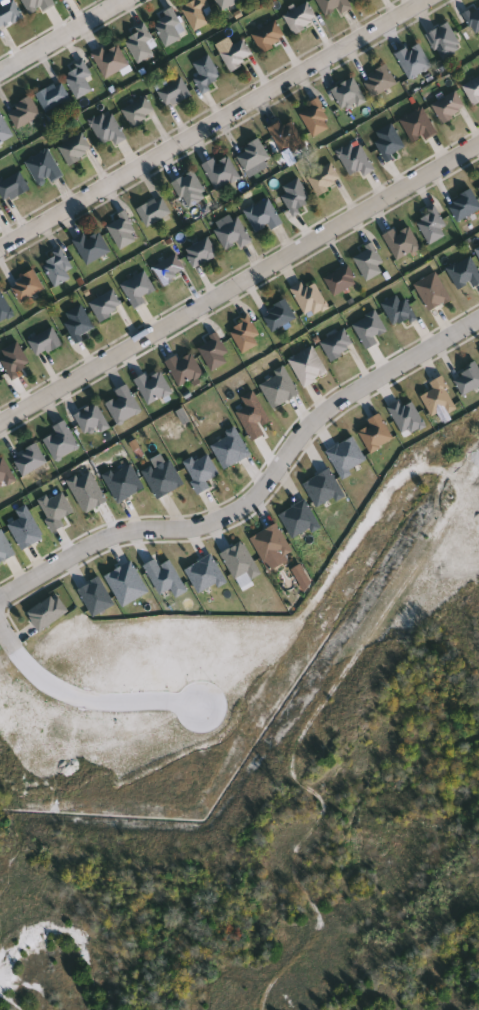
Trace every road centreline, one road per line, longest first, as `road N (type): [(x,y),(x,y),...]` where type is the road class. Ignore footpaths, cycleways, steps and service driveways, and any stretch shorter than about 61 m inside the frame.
road 1 (residential): [(0,596),(122,533),(213,524),(247,505),(315,420),(478,320)]
road 2 (residential): [(0,421),(478,145)]
road 3 (residential): [(0,246),(426,0)]
road 4 (residential): [(15,646),(35,671),(72,691),(103,699),(214,698)]
road 5 (residential): [(0,72),(124,0)]

